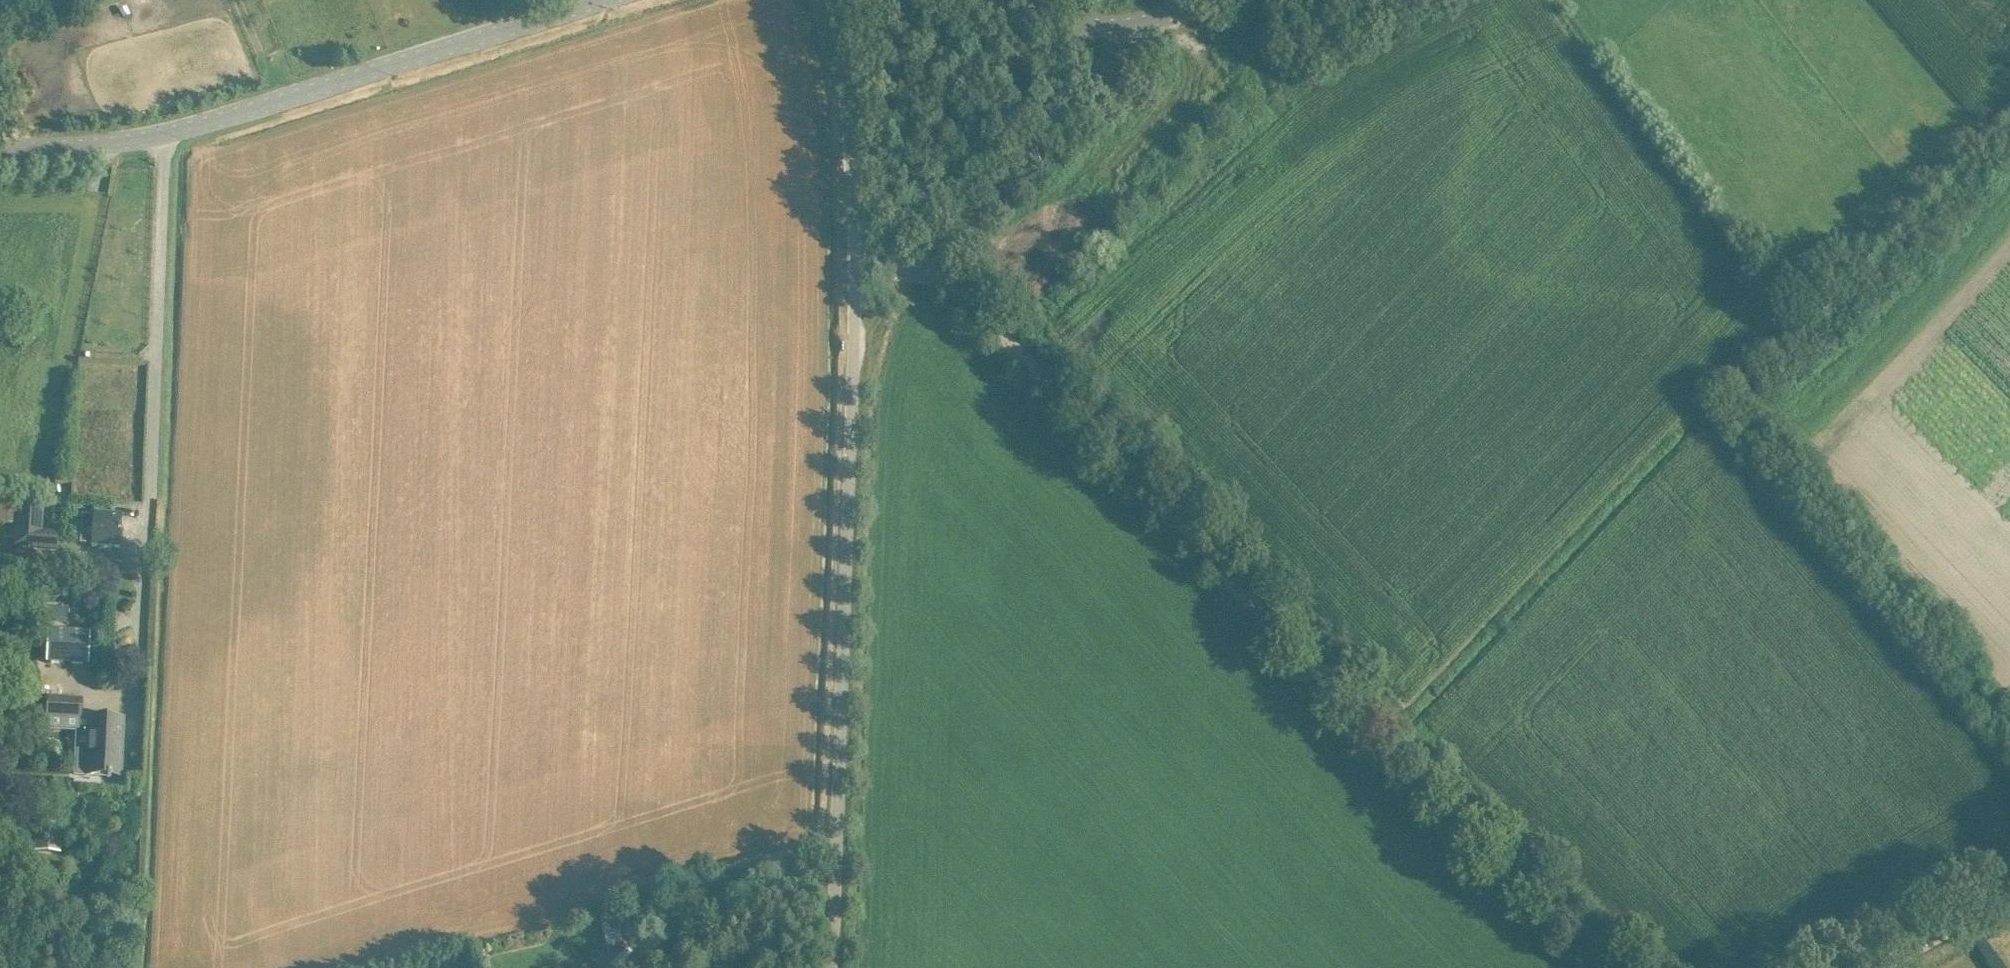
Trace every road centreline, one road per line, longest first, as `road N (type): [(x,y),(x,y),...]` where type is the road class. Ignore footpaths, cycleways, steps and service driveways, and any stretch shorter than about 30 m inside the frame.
road 1 (track): [(855,237),(926,263),(1606,967)]
road 2 (unclassified): [(840,967),(856,336),(834,0)]
road 3 (unclassified): [(152,659),(161,137)]
road 4 (unclassified): [(161,137),(615,0)]
road 5 (unclassified): [(989,0),(1118,26),(1170,20),(1193,0)]
road 6 (unclassified): [(161,137),(0,148)]
road 7 (unclassified): [(1879,967),(2009,894)]

